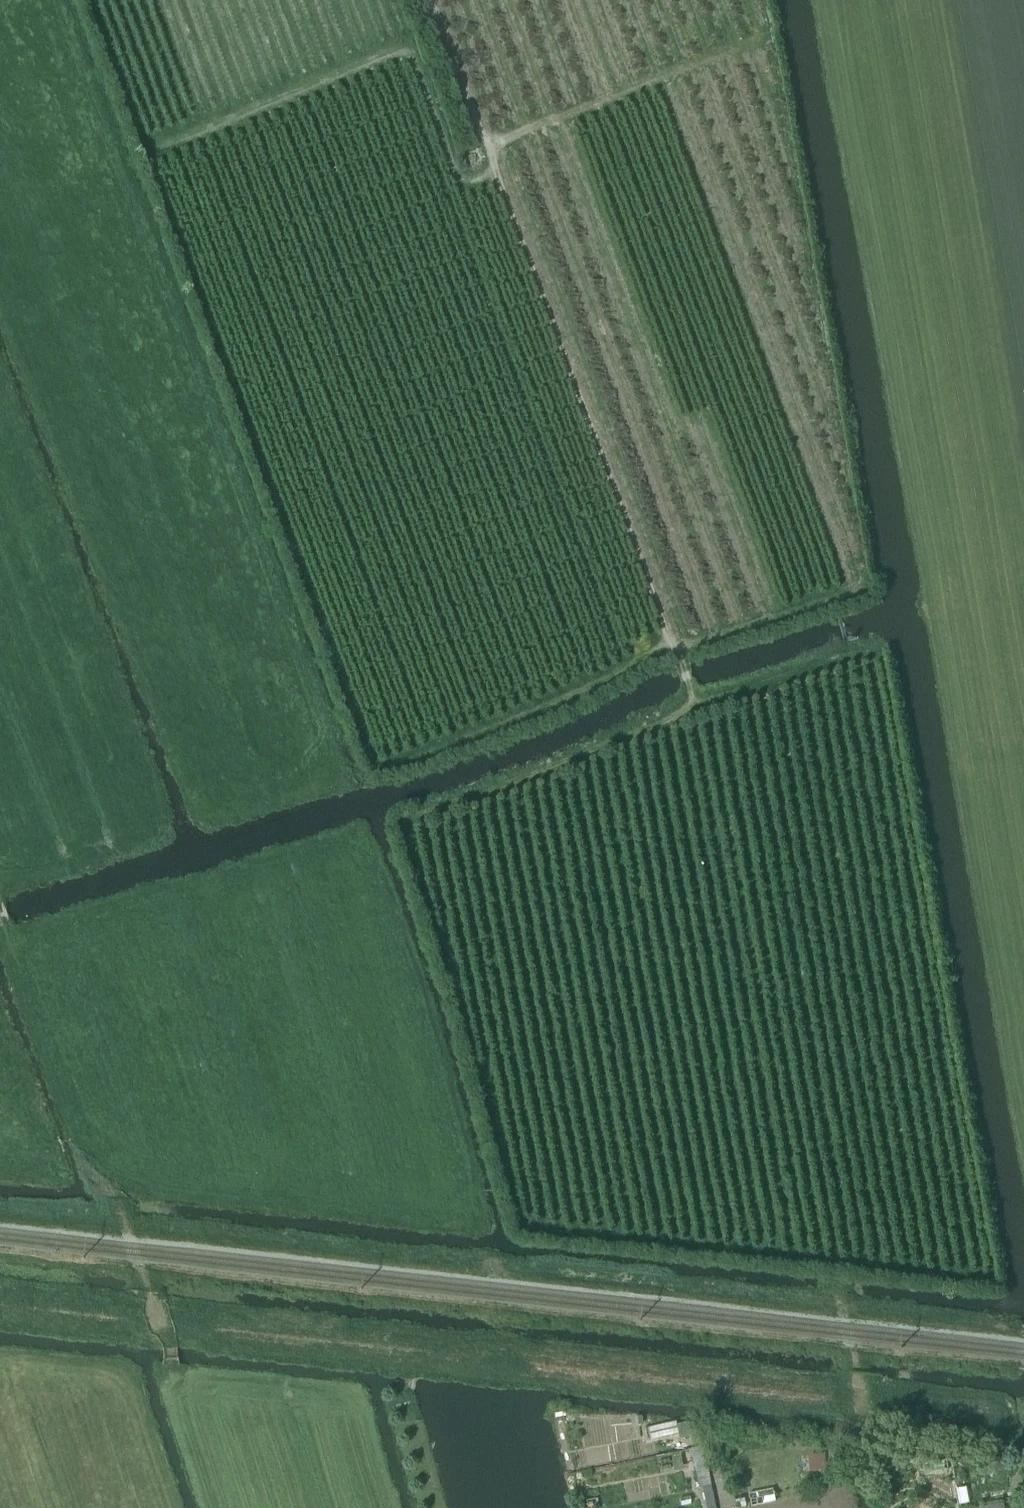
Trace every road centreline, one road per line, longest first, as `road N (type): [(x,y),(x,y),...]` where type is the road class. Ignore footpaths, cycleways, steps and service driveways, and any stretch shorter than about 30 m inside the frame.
road 1 (track): [(430,0),(691,708)]
road 2 (track): [(151,1298),(189,1422)]

